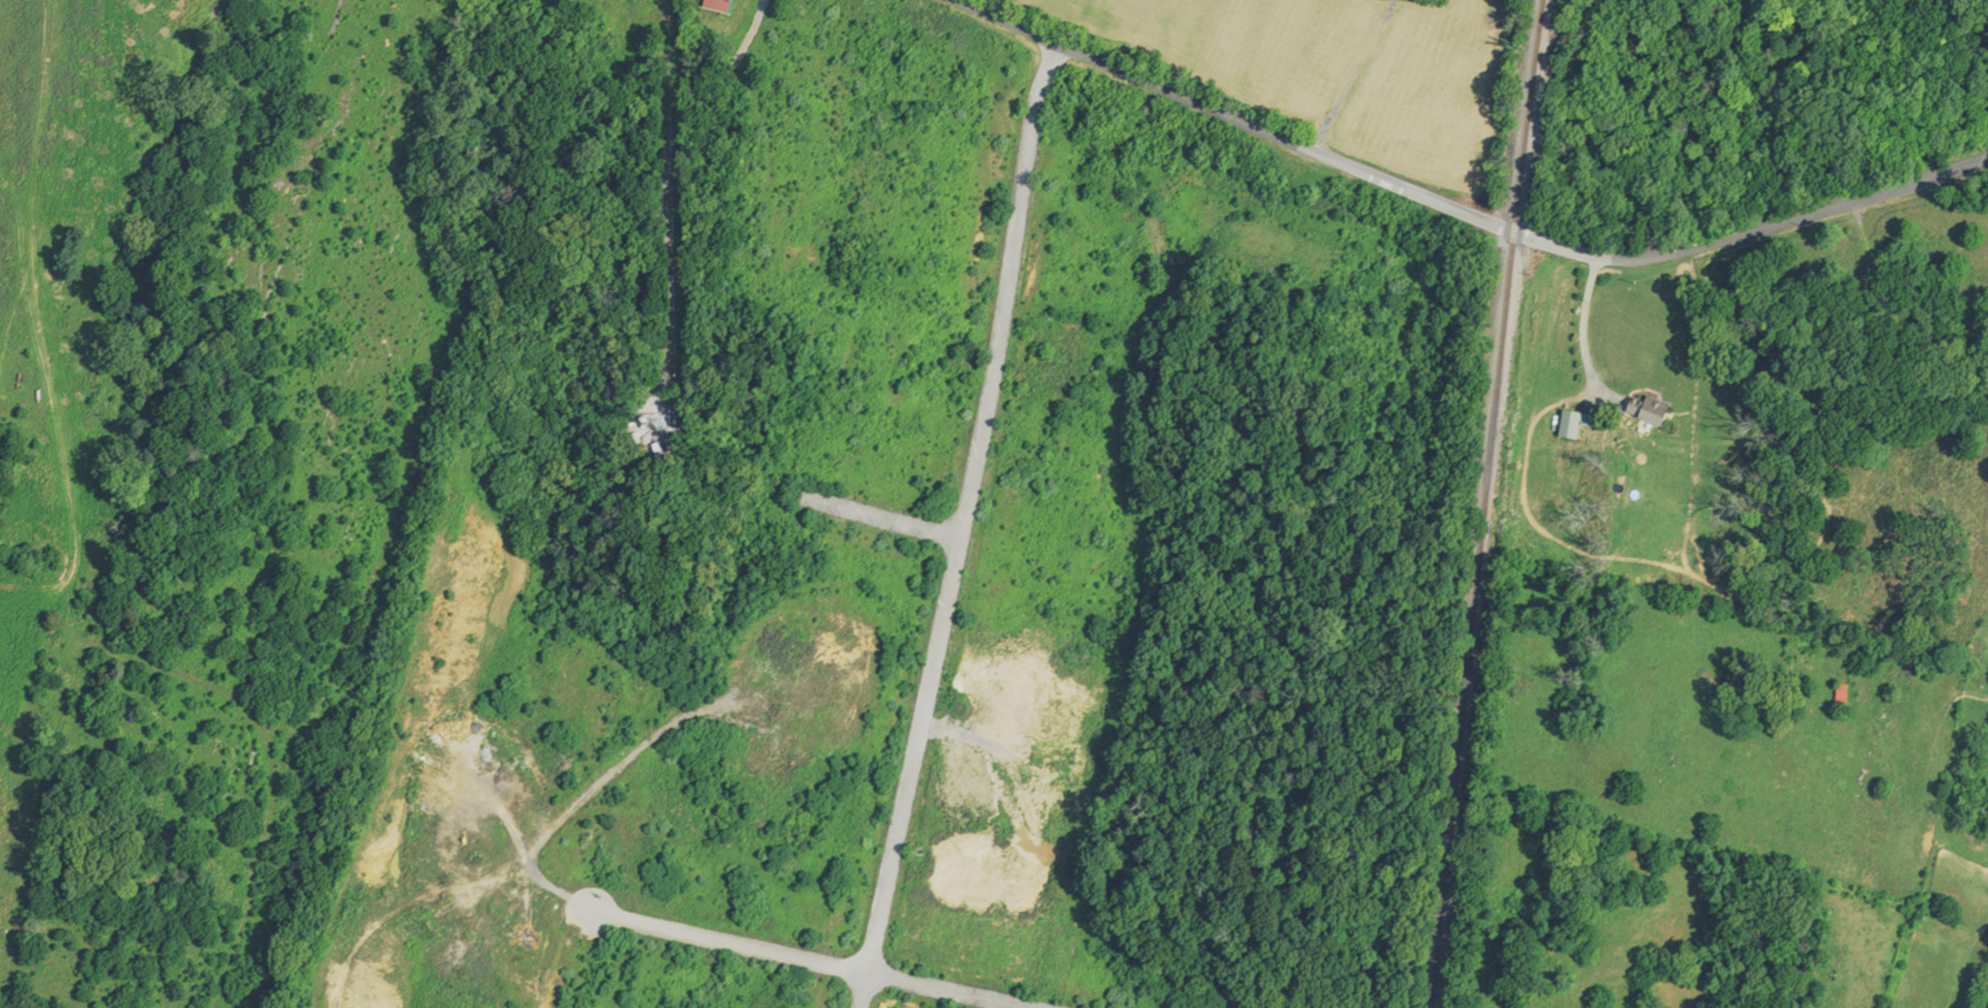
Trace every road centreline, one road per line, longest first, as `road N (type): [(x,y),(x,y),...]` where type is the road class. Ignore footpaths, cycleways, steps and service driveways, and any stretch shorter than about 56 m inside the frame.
road 1 (residential): [(865,1007),(997,362),(1053,43)]
road 2 (residential): [(1553,247),(950,0)]
road 3 (residential): [(1987,161),(1664,257),(1615,260),(1553,247)]
road 4 (residential): [(591,913),(872,972)]
road 5 (residential): [(1033,1007),(872,972)]
road 6 (residential): [(810,499),(961,538)]

